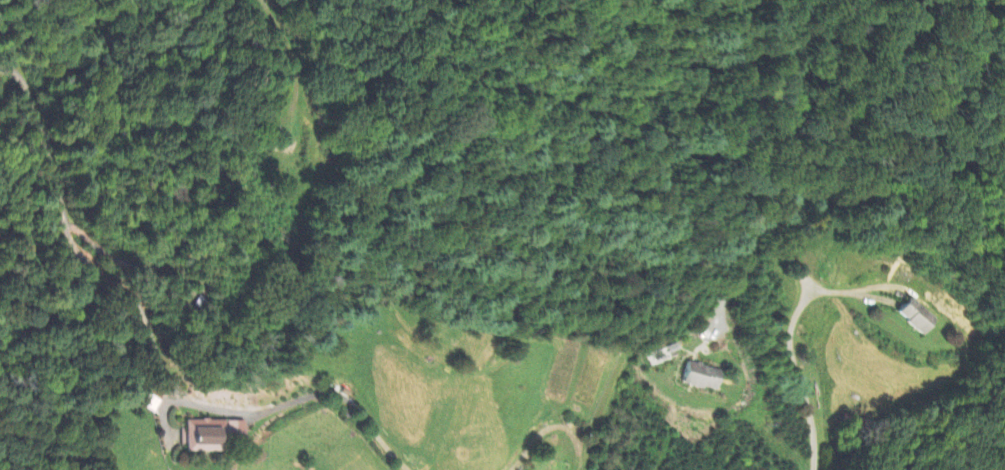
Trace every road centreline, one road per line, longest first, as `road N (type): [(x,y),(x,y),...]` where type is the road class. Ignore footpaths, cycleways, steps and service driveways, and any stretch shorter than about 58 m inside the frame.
road 1 (residential): [(719,304),(748,236),(778,234),(803,291),(792,351),(814,434),(814,469)]
road 2 (residential): [(406,469),(334,394),(261,414)]
road 3 (residential): [(260,0),(296,62),(291,122)]
road 4 (residential): [(577,469),(576,438),(562,426),(547,428),(512,469)]

